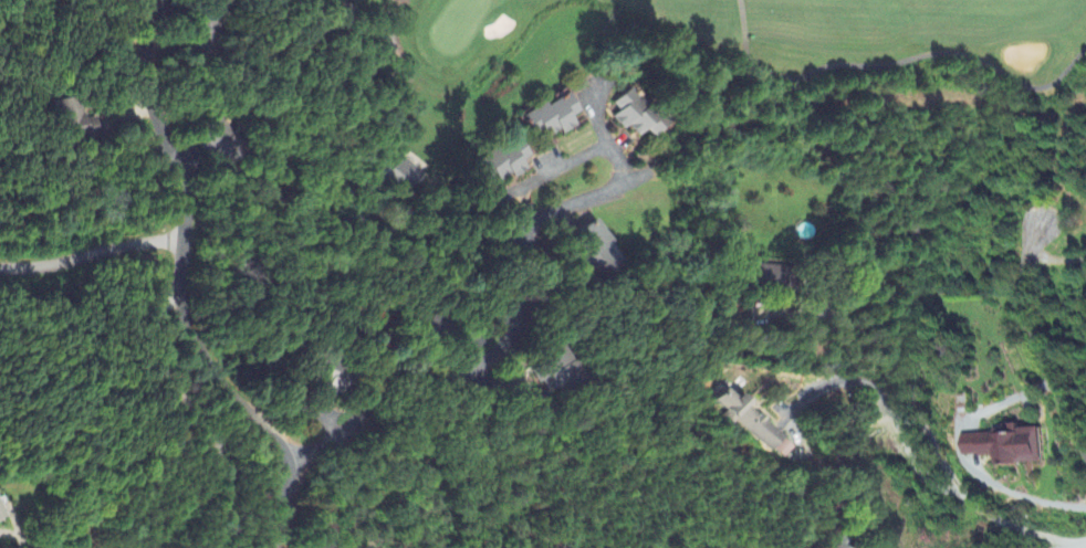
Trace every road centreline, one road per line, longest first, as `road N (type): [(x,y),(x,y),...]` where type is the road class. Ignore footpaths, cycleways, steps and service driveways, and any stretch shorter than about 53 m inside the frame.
road 1 (residential): [(161,0),(146,36),(150,96),(185,192),(185,331),(286,462),(269,547)]
road 2 (residential): [(286,462),(332,444),(388,377),(456,373),(494,354),(532,292),(525,233)]
road 3 (residential): [(363,226),(435,249),(525,233),(618,179),(608,143)]
road 4 (residential): [(1085,454),(1022,310),(1022,263),(1035,222)]
road 5 (residential): [(182,240),(0,267)]
road 6 (residential): [(587,94),(608,143),(498,199)]

